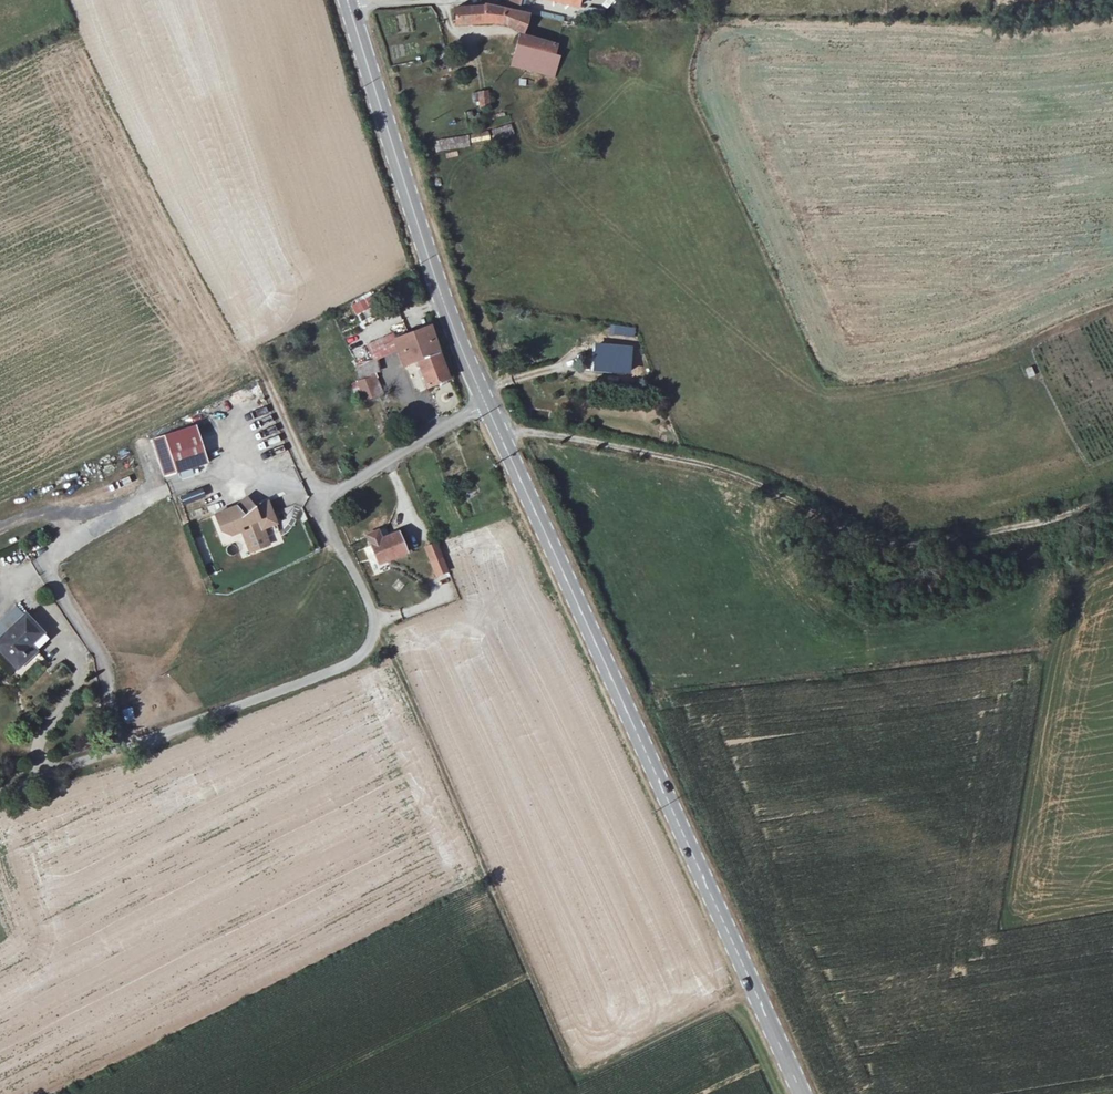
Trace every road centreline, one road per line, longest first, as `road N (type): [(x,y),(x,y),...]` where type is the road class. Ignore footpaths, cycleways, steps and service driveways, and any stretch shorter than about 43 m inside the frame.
road 1 (secondary): [(803,1093),(486,405)]
road 2 (residential): [(486,405),(320,498),(374,616),(374,641),(359,660),(0,792)]
road 3 (track): [(1112,488),(902,547),(728,468),(496,426)]
road 4 (secondary): [(486,405),(429,261),(347,0)]

